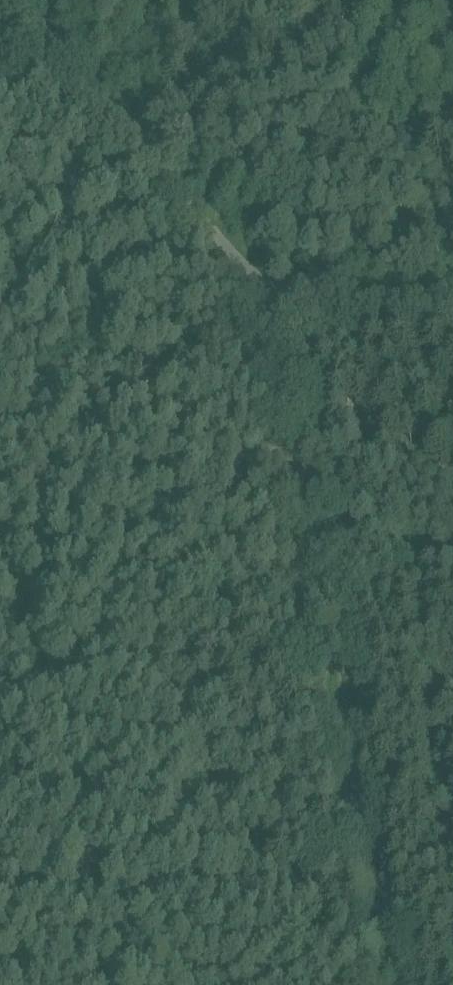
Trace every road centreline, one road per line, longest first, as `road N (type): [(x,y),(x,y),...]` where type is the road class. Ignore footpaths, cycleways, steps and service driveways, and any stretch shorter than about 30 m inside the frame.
road 1 (unclassified): [(19,0),(227,246),(270,282),(452,301)]

